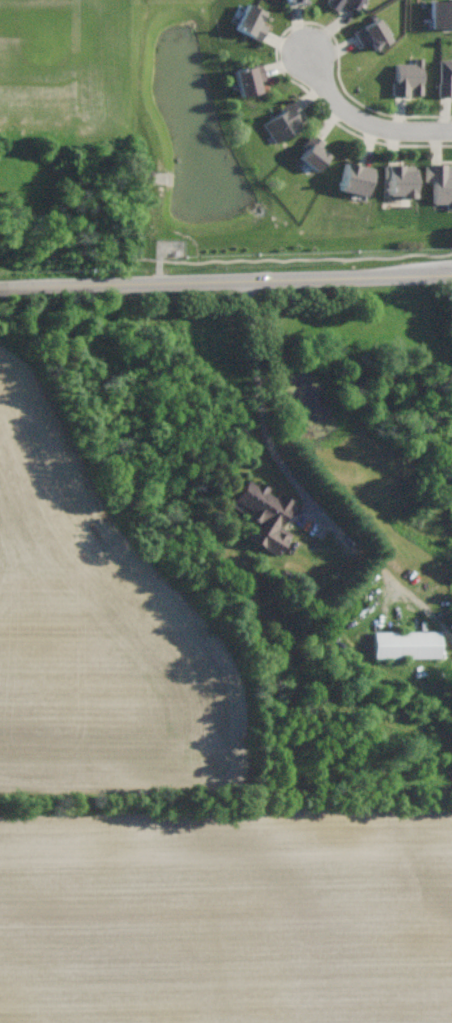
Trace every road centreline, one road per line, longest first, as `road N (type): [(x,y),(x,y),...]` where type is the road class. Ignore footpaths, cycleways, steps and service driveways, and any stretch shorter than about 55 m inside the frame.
road 1 (secondary): [(451,277),(0,287)]
road 2 (residential): [(451,133),(372,127),(346,113),(309,55)]

